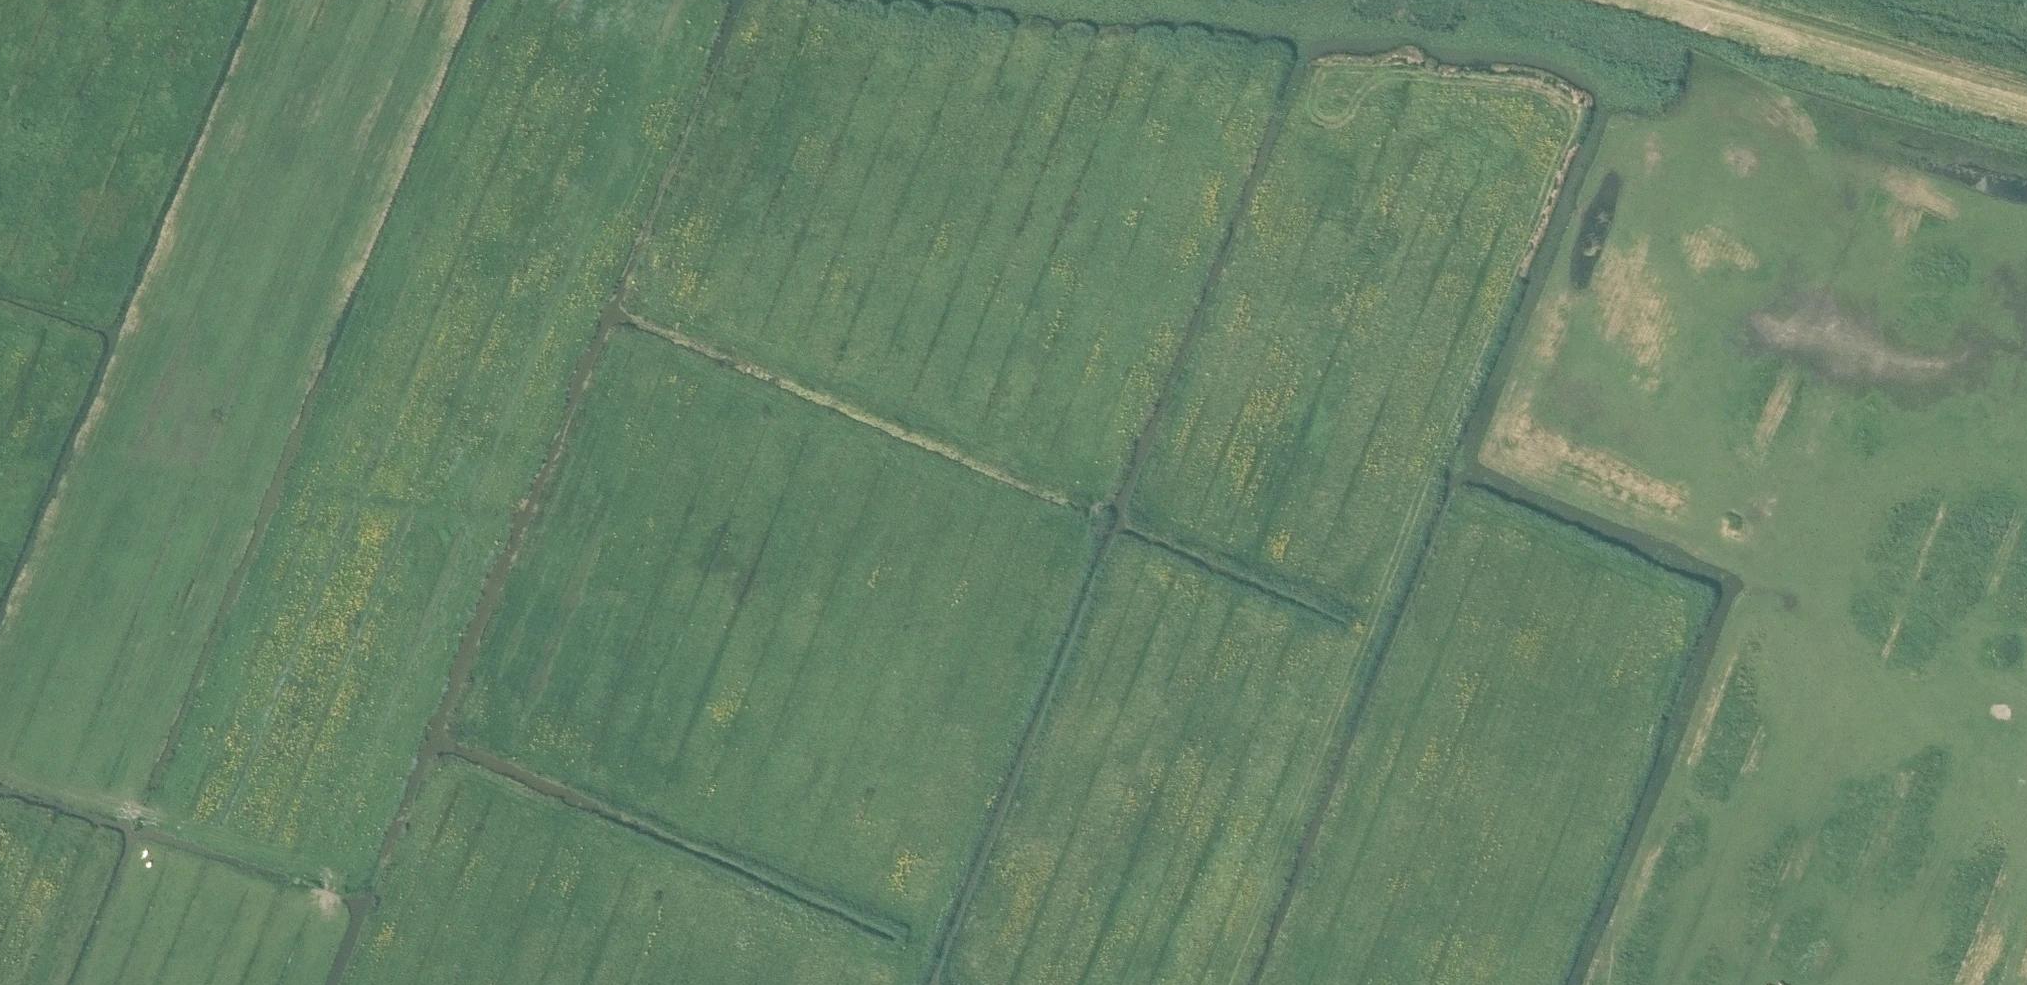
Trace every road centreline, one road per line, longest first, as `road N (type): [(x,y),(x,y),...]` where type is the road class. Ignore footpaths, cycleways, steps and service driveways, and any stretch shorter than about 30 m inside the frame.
road 1 (track): [(2026,97),(1687,0)]

